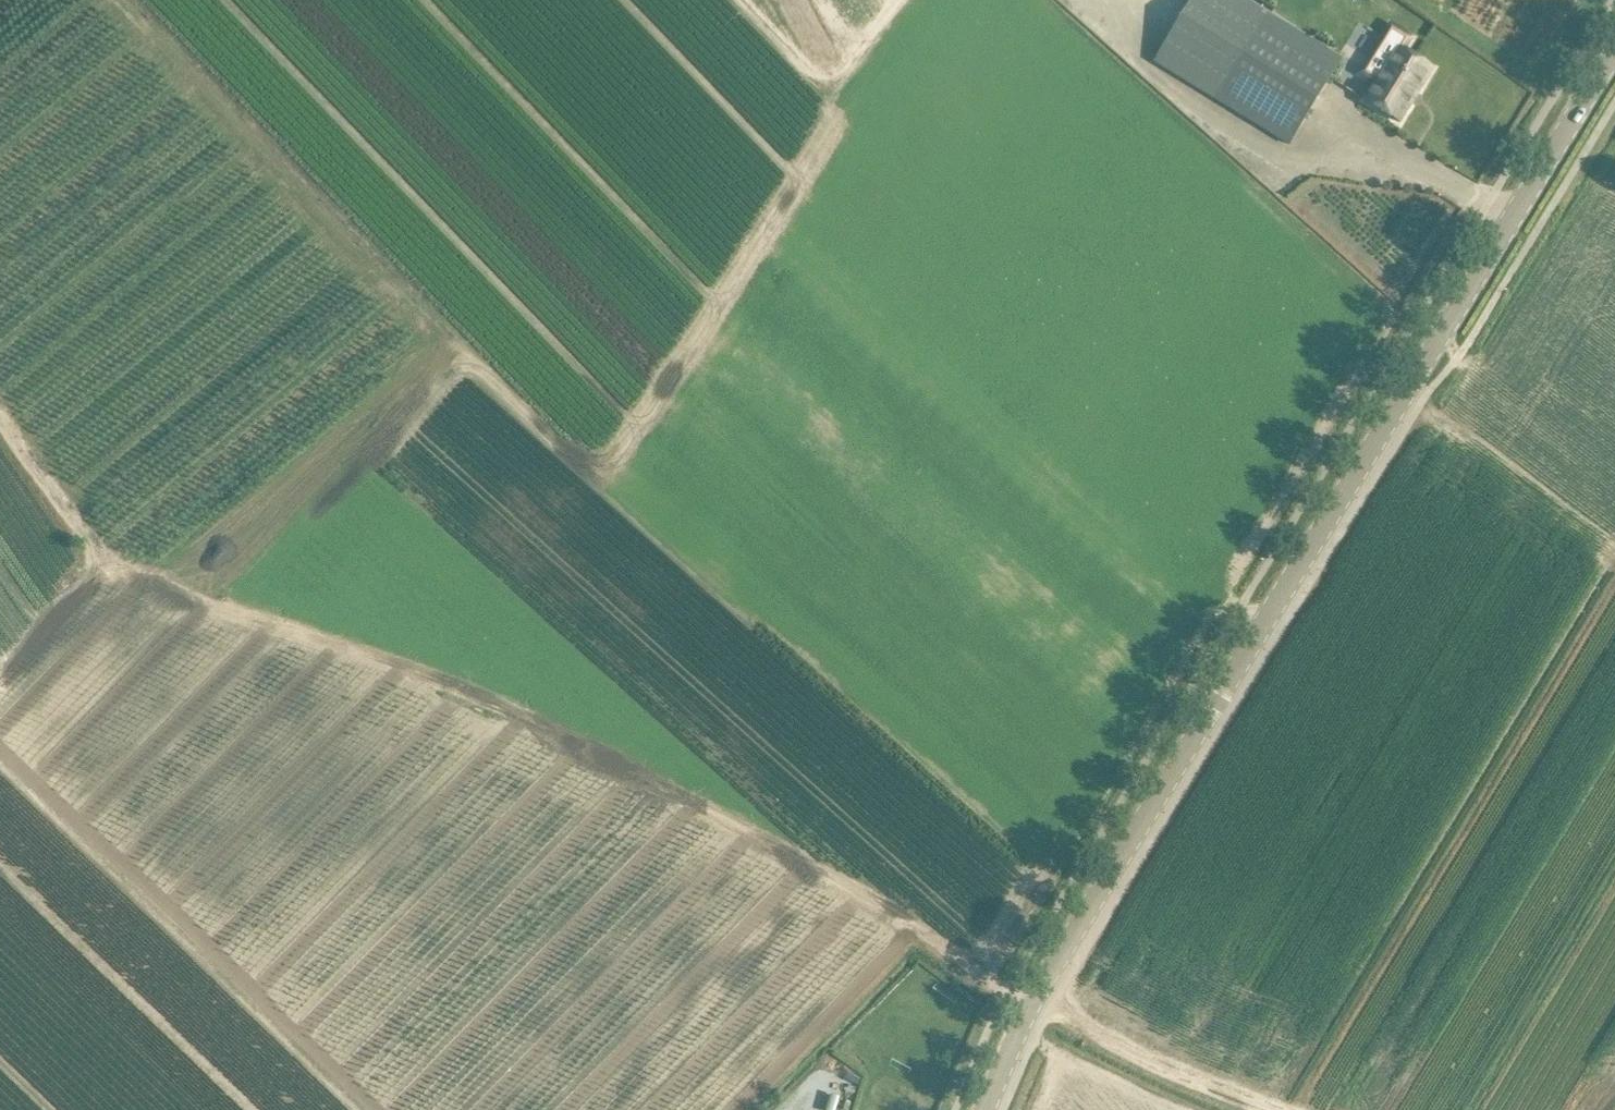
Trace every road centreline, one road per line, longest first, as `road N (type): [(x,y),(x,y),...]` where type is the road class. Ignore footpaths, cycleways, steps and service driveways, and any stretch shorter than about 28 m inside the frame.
road 1 (track): [(1276,1109),(1010,994),(854,887),(512,712),(123,565),(80,528),(0,414)]
road 2 (tertiary): [(987,1109),(1059,956),(1614,52)]
road 3 (track): [(0,689),(107,556)]

